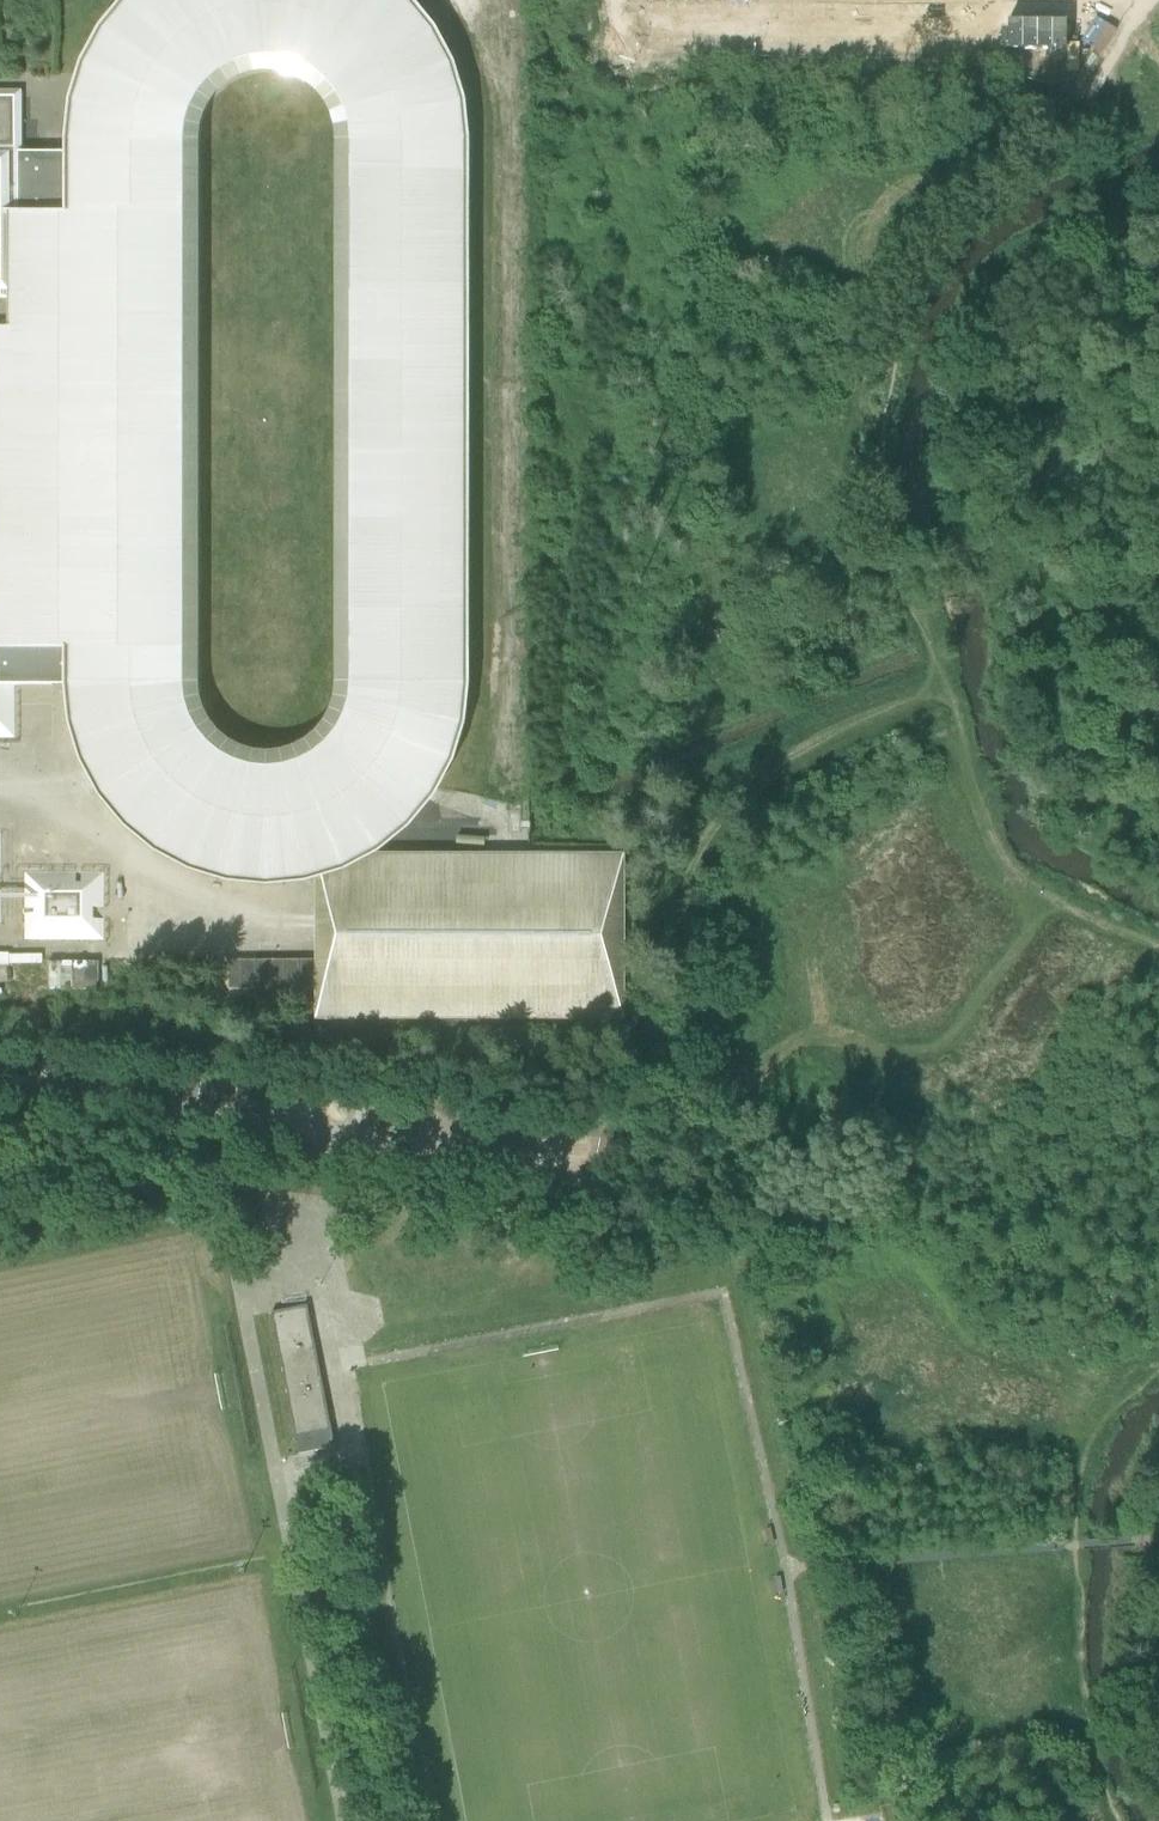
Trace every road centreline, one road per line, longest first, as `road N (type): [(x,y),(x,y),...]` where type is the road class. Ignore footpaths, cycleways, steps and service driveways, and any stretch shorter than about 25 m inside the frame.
road 1 (unclassified): [(610,1181),(0,1090)]

